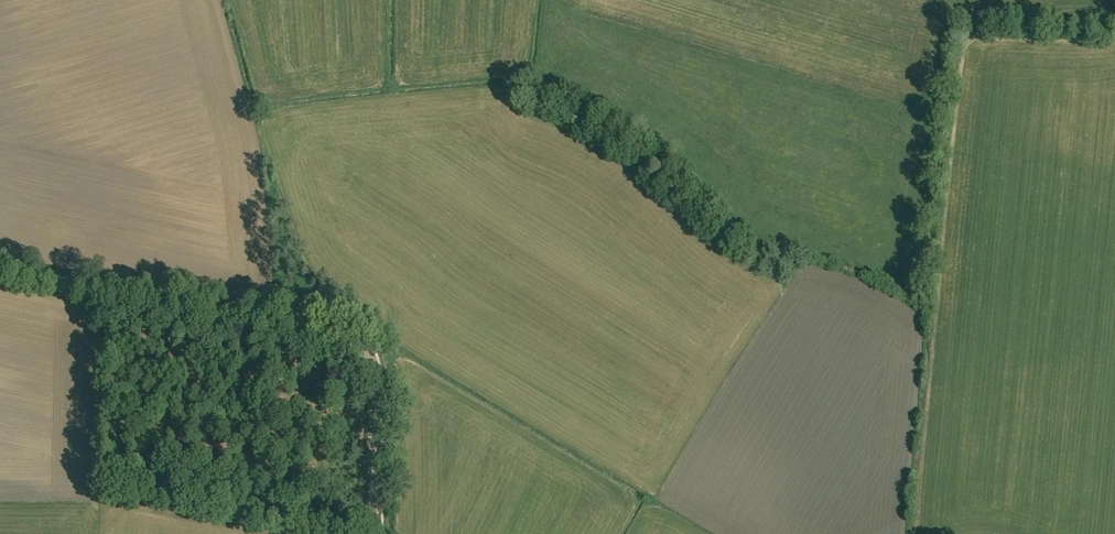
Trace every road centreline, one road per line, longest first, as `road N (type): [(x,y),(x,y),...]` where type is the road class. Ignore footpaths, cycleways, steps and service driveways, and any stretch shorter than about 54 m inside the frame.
road 1 (track): [(376,533),(375,369),(354,343),(0,269)]

